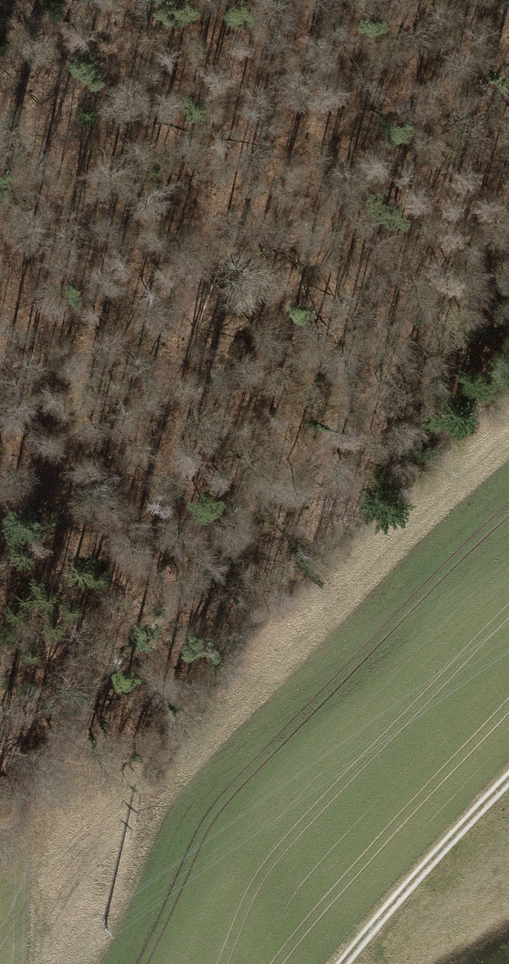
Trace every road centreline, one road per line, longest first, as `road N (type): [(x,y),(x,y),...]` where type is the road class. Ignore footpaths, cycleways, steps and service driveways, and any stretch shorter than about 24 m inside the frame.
road 1 (track): [(508,257),(78,722),(0,848)]
road 2 (track): [(508,781),(339,963)]
road 3 (track): [(163,0),(110,66),(0,160)]

